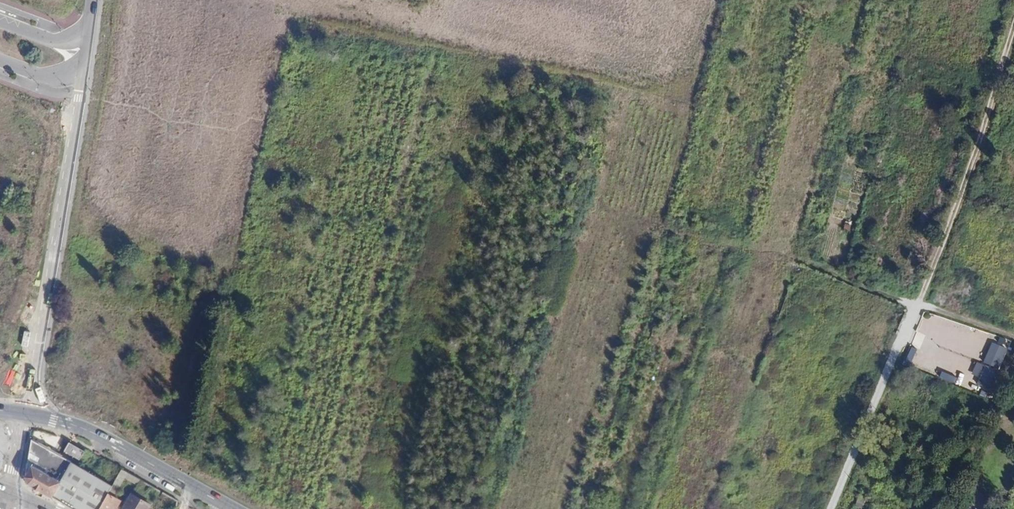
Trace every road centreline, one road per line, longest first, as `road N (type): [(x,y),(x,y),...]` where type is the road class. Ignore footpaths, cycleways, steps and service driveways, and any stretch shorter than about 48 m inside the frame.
road 1 (track): [(1013,16),(941,243),(829,508)]
road 2 (track): [(661,229),(796,256),(1013,340)]
road 3 (residential): [(25,413),(85,61)]
road 4 (primary): [(234,508),(103,437),(25,413)]

